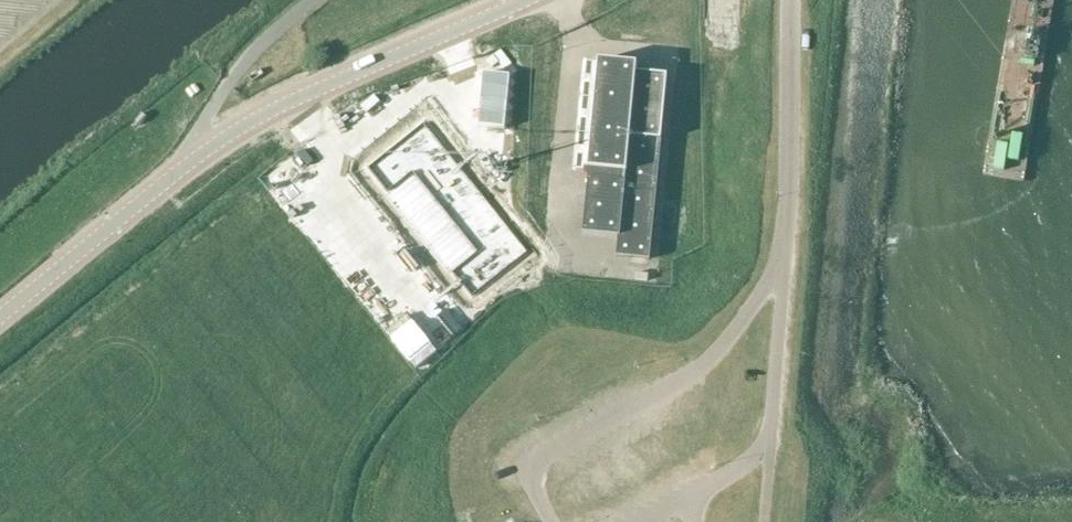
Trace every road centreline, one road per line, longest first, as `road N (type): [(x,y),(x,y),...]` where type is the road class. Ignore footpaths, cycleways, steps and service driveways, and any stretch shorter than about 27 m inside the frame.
road 1 (tertiary): [(0,314),(191,158),(262,114),(521,0)]
road 2 (unclassified): [(773,446),(794,0)]

